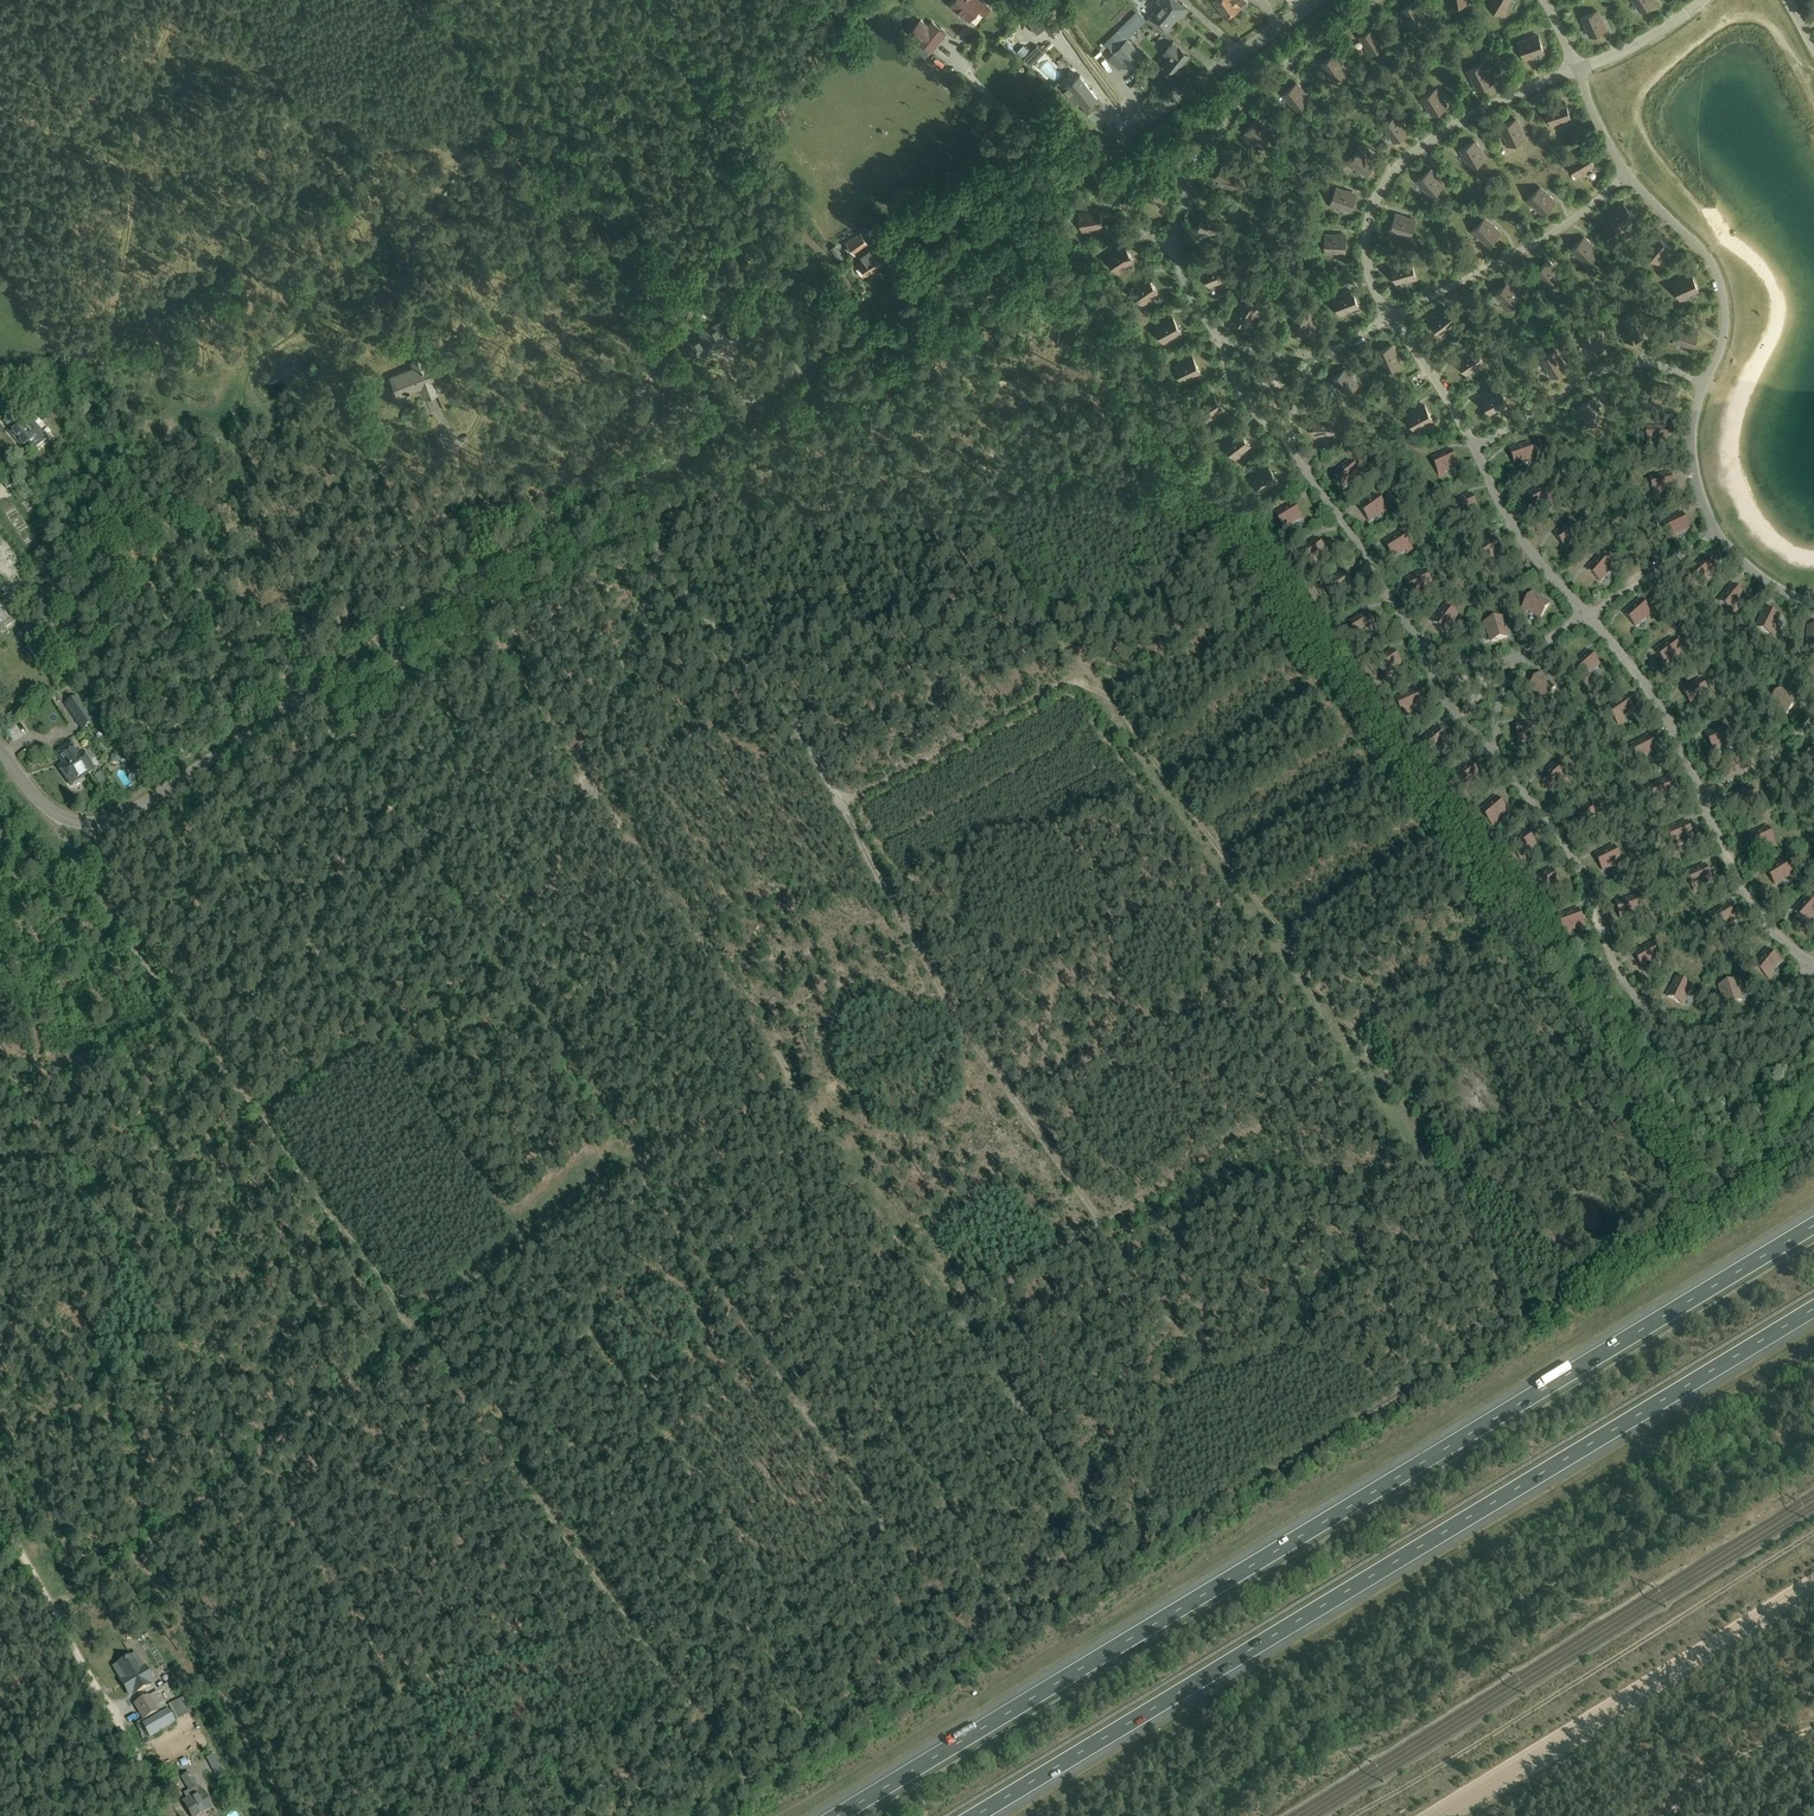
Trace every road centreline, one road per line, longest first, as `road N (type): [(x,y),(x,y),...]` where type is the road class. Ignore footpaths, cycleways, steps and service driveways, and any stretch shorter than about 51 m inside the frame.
road 1 (track): [(801,1411),(1339,1079),(1351,1042),(1345,1024),(1122,713),(1100,695),(1080,685),(1055,687),(843,805),(782,707),(658,557)]
road 2 (tertiary): [(0,750),(45,805),(65,817),(98,822),(141,804),(865,319),(1318,0)]
road 3 (unclassified): [(1702,0),(1645,39),(1506,98),(1423,147),(1381,190),(1366,250),(1373,285),(1439,383),(1512,526),(1638,675),(1748,896),(1776,936),(1813,963)]
road 4 (track): [(588,782),(788,1071),(793,1091),(672,1146),(523,1247),(412,1328),(115,1572),(52,1608)]
road 5 (motorway): [(1813,1224),(835,1815)]
road 6 (motorway): [(977,1815),(1813,1310)]
road 7 (track): [(558,1815),(609,1783),(662,1770),(691,1710),(260,1116)]
road 8 (track): [(657,483),(658,557),(588,782),(547,889),(495,958),(260,1116),(192,1028)]
road 9 (track): [(257,1458),(25,1102),(192,1028),(86,877),(65,817)]
road 10 (track): [(109,336),(175,301),(349,166),(384,151),(502,138),(647,345),(657,483)]
road 11 (track): [(675,1685),(868,1540),(875,1523),(634,1171)]
road 12 (track): [(1352,1815),(1813,1534)]
road 13 (track): [(1102,1226),(963,1026),(843,805)]
road 14 (track): [(257,1458),(489,1815)]
road 15 (track): [(668,0),(678,52),(717,119),(785,217),(825,253),(865,319)]
road 16 (track): [(456,525),(525,506),(556,484),(626,432),(653,382)]
road 17 (track): [(423,617),(417,568),(463,510),(434,400)]
road 18 (track): [(87,1671),(0,1511)]
road 19 (track): [(87,1671),(168,1815)]

